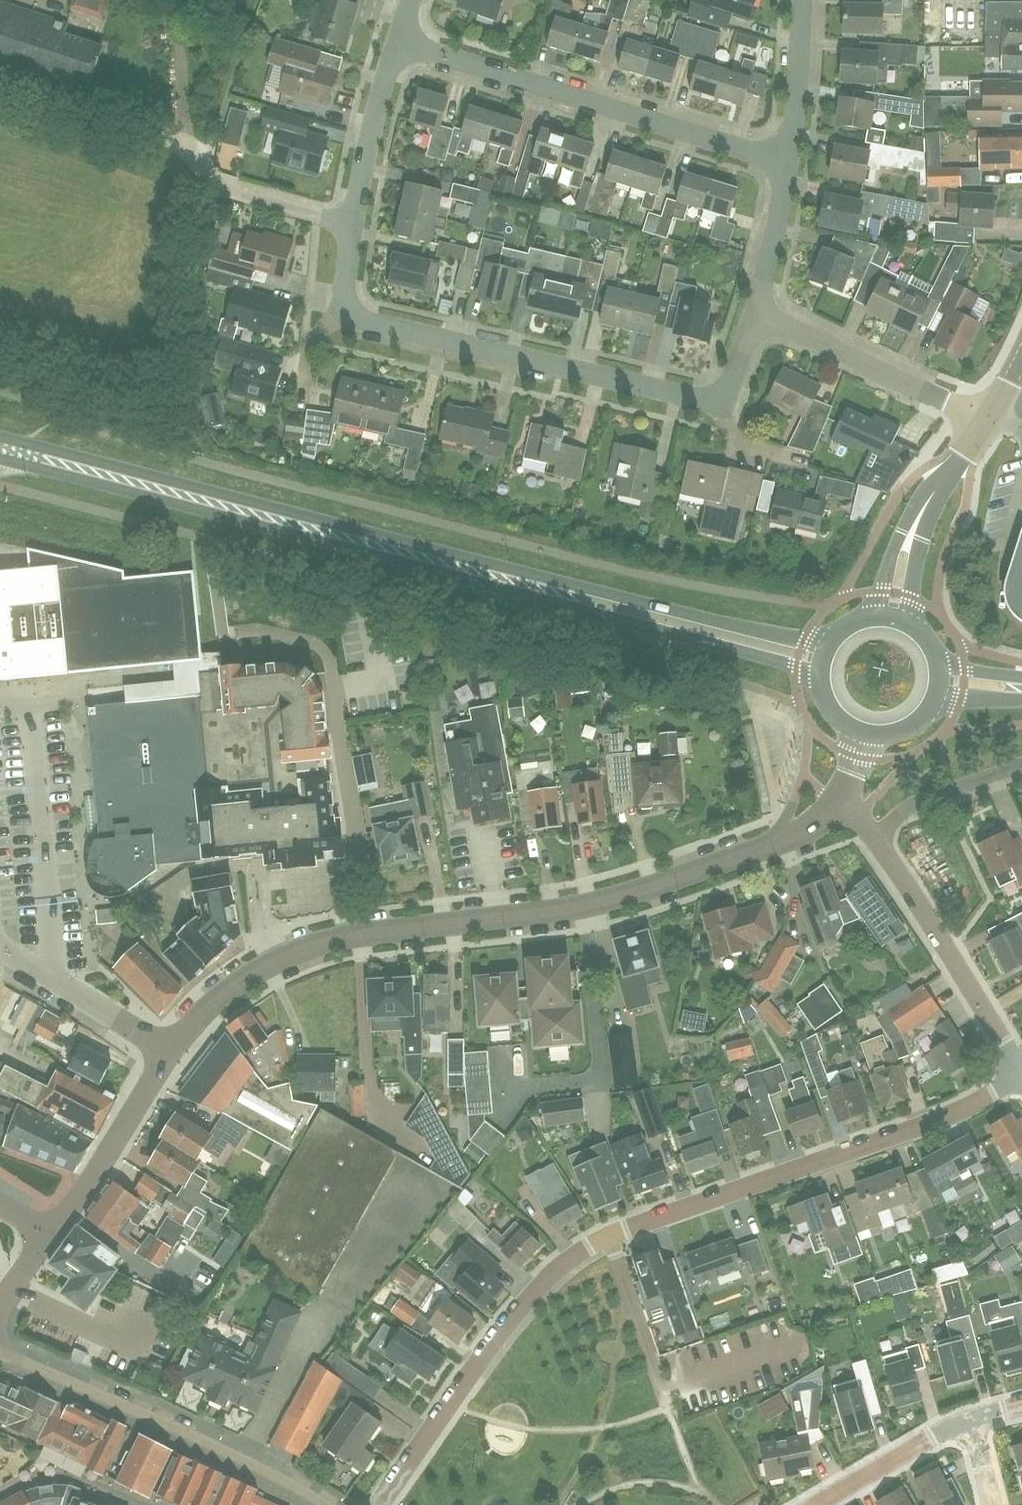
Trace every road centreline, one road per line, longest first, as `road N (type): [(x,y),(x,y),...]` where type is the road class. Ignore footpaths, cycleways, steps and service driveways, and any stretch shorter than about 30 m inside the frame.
road 1 (primary): [(829,645),(0,439)]
road 2 (primary): [(0,461),(820,674)]
road 3 (residential): [(379,1504),(503,1328),(577,1256),(609,1237),(934,1121),(1021,1074)]
road 4 (tertiary): [(345,939),(576,910),(801,834),(838,807)]
road 5 (residential): [(788,162),(397,42)]
road 6 (residential): [(725,405),(450,342),(350,311)]
road 7 (residential): [(324,1504),(0,1353)]
road 8 (residential): [(1021,1072),(873,836)]
road 9 (residential): [(345,939),(359,851),(332,674)]
road 10 (residential): [(988,422),(755,312)]
road 11 (tertiary): [(988,422),(919,500),(899,538),(878,616)]
road 12 (tertiary): [(52,1235),(175,1051)]
road 13 (tertiary): [(907,622),(932,519),(988,422)]
road 14 (tertiary): [(175,1051),(213,1006),(262,969),(345,939)]
road 15 (unclassified): [(175,1051),(0,948)]
road 16 (residential): [(353,224),(397,42)]
road 17 (unclassified): [(0,699),(179,682)]
road 18 (residential): [(812,1504),(969,1421)]
road 19 (residential): [(1021,764),(912,805),(873,836)]
road 20 (residential): [(788,162),(801,0)]
road 21 (residential): [(206,174),(220,189),(353,224)]
road 22 (residential): [(755,312),(788,162)]

